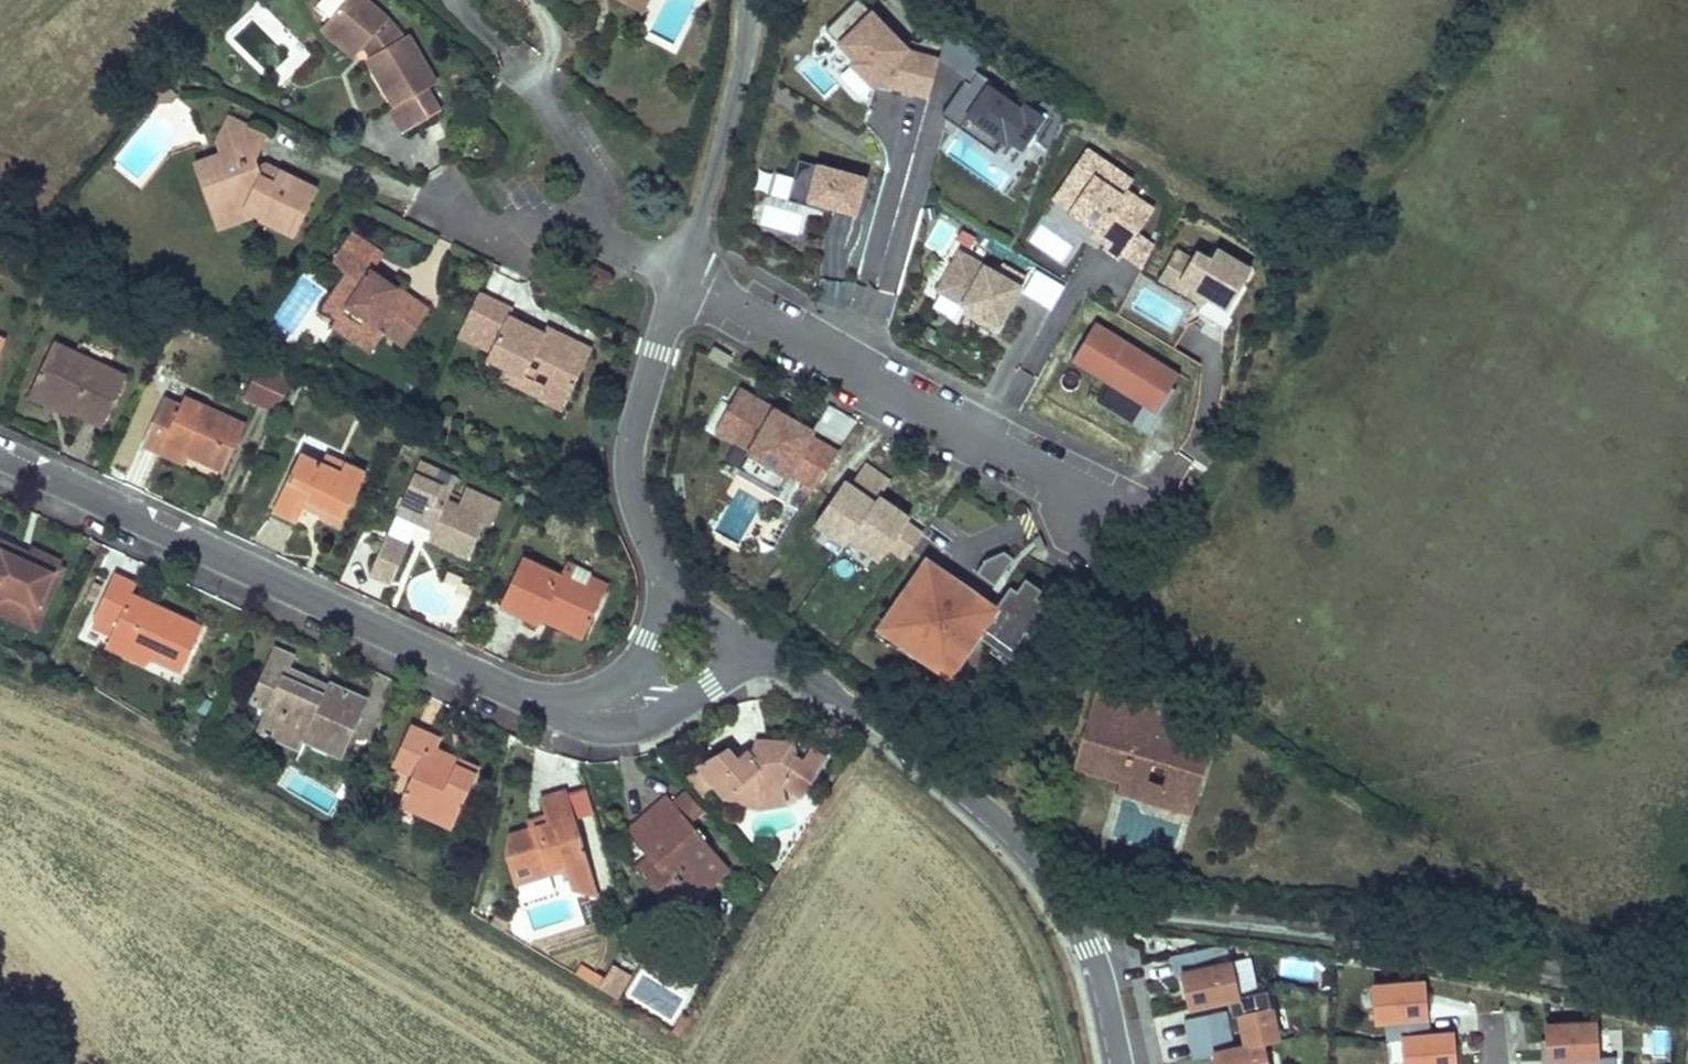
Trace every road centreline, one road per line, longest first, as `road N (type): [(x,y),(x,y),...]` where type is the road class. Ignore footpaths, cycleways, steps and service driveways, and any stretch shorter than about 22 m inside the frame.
road 1 (residential): [(0,450),(527,694)]
road 2 (unclassified): [(778,660),(870,710),(1015,836),(1075,916),(1116,1063)]
road 3 (unclassified): [(1161,524),(685,278)]
road 4 (unclassified): [(685,278),(639,433),(636,475),(654,551),(684,578)]
road 5 (unclassified): [(751,0),(747,58),(685,278)]
road 6 (residential): [(527,694),(603,724),(650,715),(728,674),(778,660)]
road 7 (residential): [(684,578),(641,665),(617,683),(527,694)]
road 8 (residential): [(590,215),(603,185),(600,166),(535,76)]
road 9 (residential): [(449,212),(498,236),(590,215)]
road 10 (unclassified): [(684,578),(778,660)]

